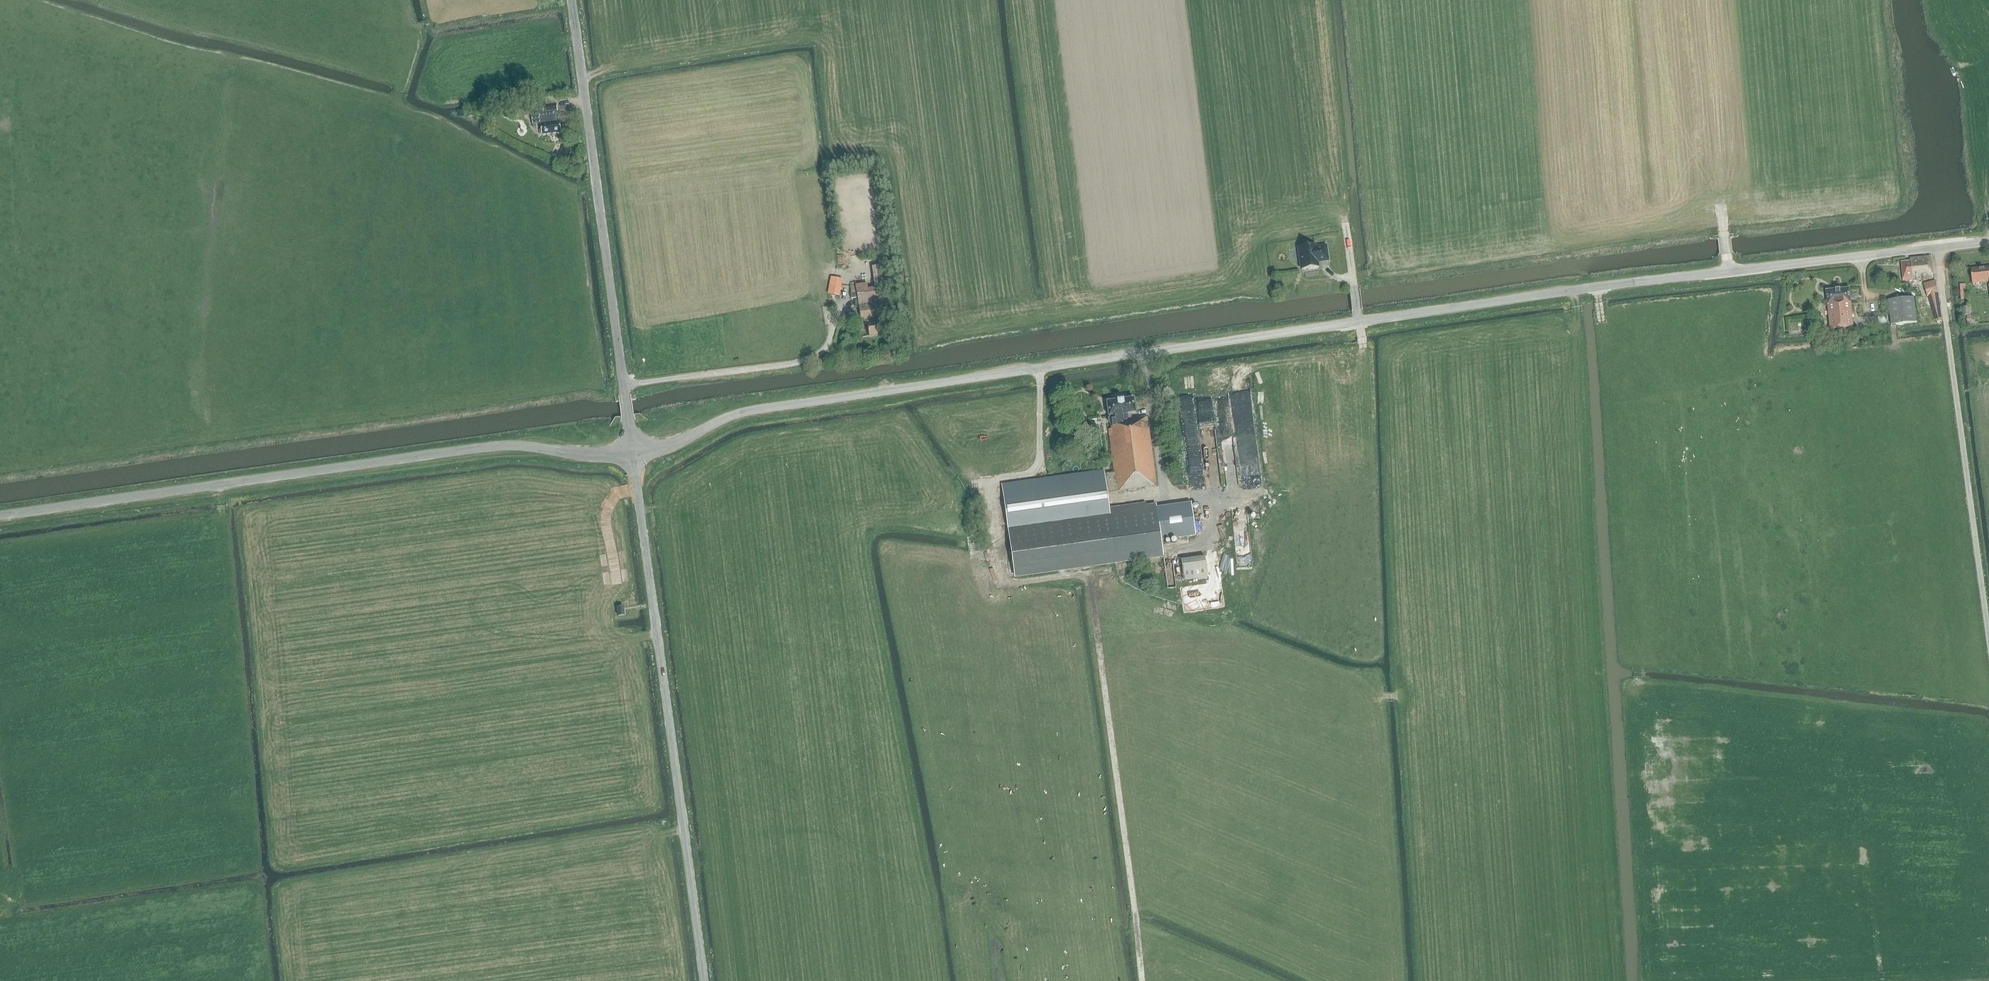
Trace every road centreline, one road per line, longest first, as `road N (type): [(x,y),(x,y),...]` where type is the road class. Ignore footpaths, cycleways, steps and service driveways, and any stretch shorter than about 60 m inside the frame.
road 1 (unclassified): [(633,452),(673,445),(757,409),(1597,287),(1988,241)]
road 2 (unclassified): [(0,522),(498,445),(633,452)]
road 3 (tertiary): [(703,980),(633,452)]
road 4 (tertiary): [(633,452),(571,0)]

